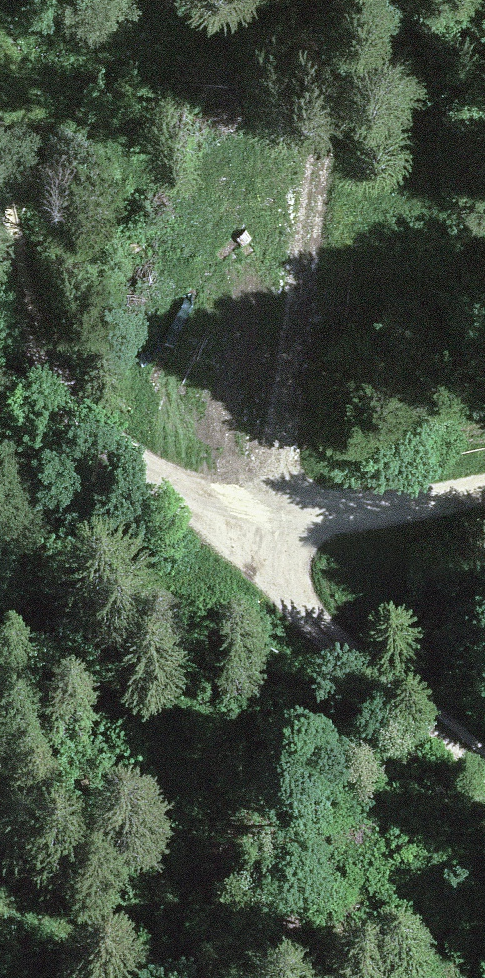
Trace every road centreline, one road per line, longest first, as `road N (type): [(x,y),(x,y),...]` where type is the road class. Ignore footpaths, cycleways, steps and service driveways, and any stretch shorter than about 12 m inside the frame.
road 1 (unclassified): [(484,764),(296,600),(274,564),(264,526),(191,499),(129,463),(86,425),(33,317),(0,181)]
road 2 (track): [(484,496),(264,526),(320,191),(335,0)]

